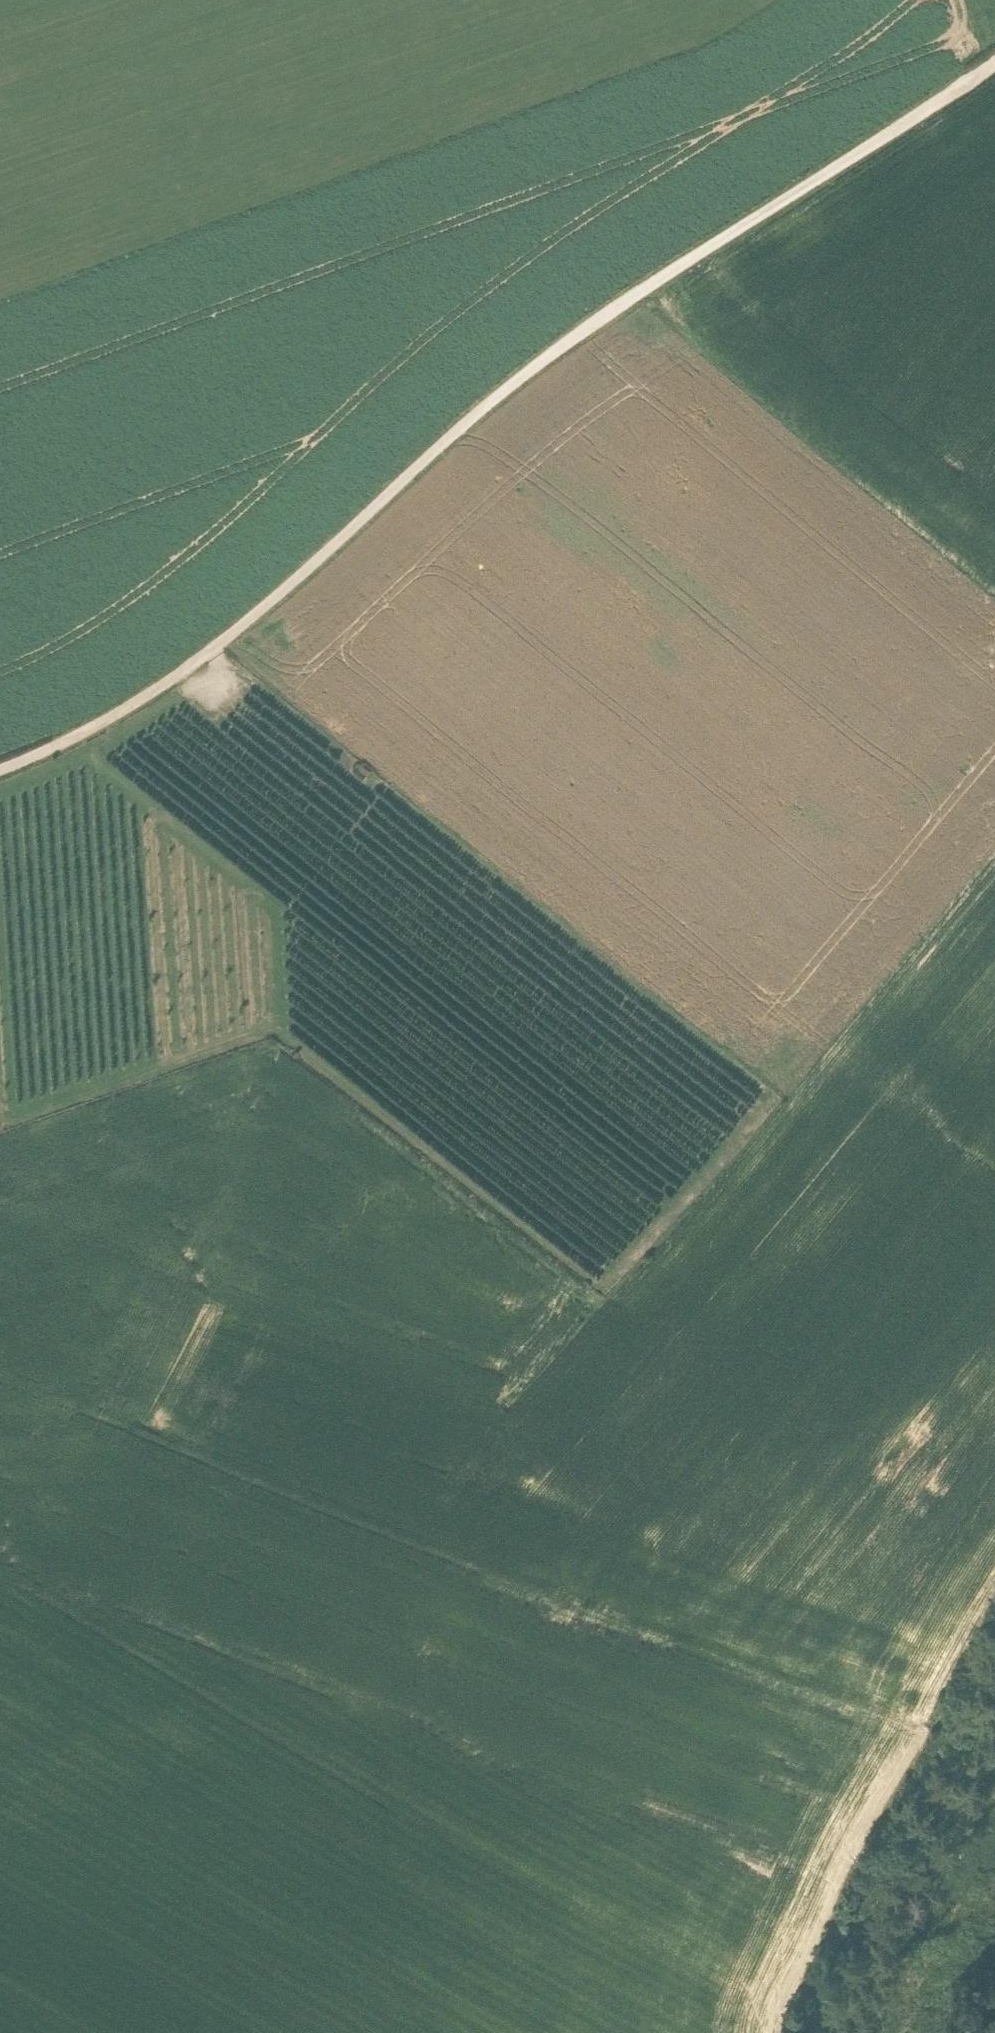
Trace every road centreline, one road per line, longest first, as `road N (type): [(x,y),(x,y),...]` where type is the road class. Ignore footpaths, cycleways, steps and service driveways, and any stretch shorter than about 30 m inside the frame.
road 1 (track): [(994,59),(535,364),(175,675),(105,720),(0,768)]

